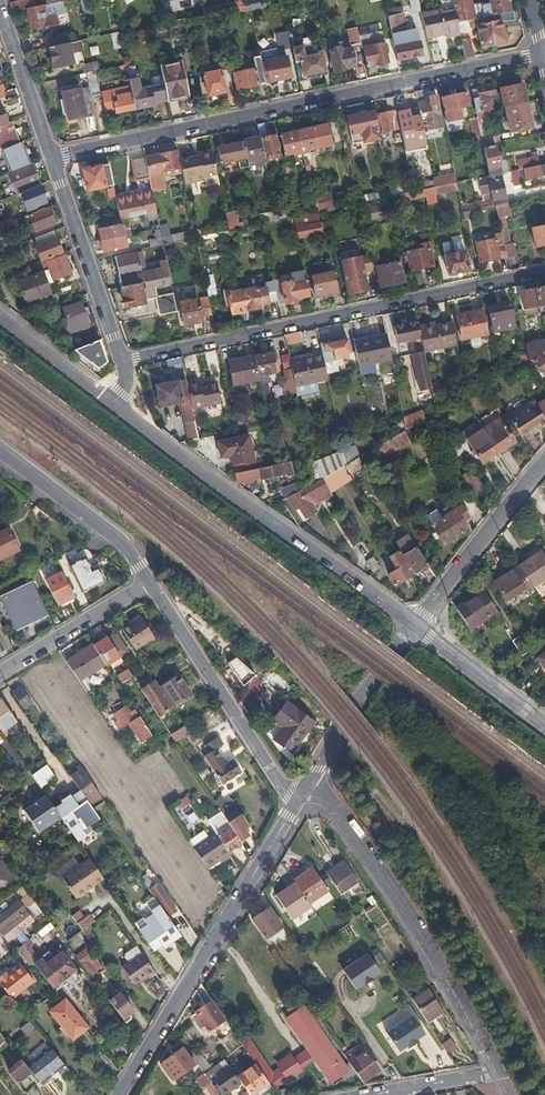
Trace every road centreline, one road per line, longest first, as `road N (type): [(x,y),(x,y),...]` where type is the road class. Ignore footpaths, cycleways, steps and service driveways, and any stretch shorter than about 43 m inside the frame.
road 1 (residential): [(542,54),(50,159)]
road 2 (residential): [(544,273),(123,362)]
road 3 (residential): [(114,404),(414,624)]
road 4 (residential): [(295,806),(121,1094)]
road 5 (residential): [(295,806),(149,583)]
road 6 (unclassified): [(313,778),(451,987)]
road 7 (residential): [(123,362),(50,159)]
road 8 (residential): [(544,462),(414,624)]
road 9 (residential): [(149,583),(125,545),(0,449)]
road 10 (residential): [(414,624),(313,778)]
road 11 (residential): [(0,675),(149,583)]
road 12 (residential): [(414,624),(544,727)]
road 13 (residential): [(50,159),(0,10)]
road 14 (residential): [(0,319),(114,404)]
road 15 (residential): [(370,1094),(499,1071)]

